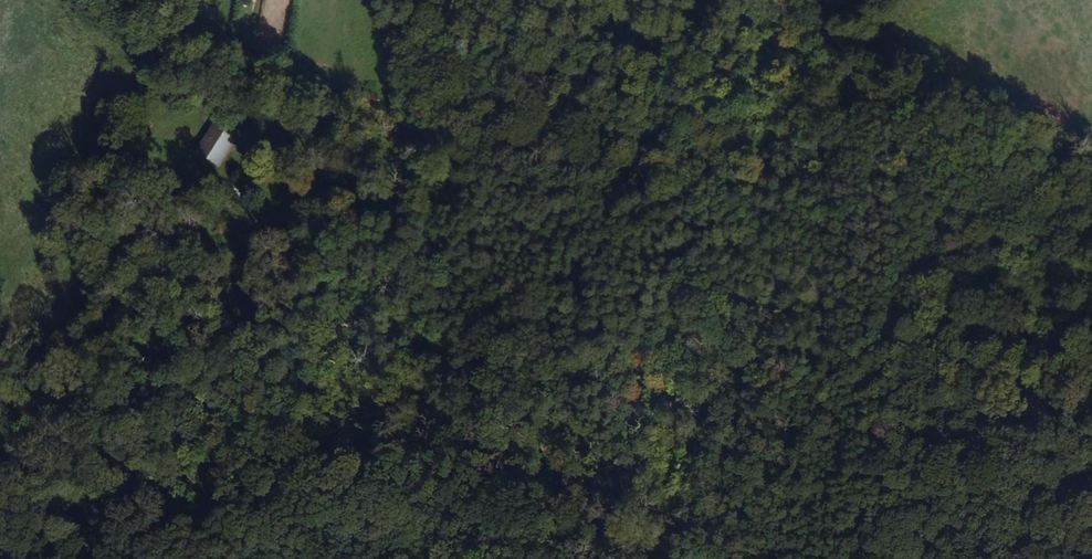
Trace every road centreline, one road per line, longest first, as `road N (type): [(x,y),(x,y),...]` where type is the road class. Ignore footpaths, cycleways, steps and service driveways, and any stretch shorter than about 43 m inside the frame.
road 1 (track): [(1091,164),(1071,143),(1052,140),(934,154),(602,164),(463,136),(308,85),(120,0)]

